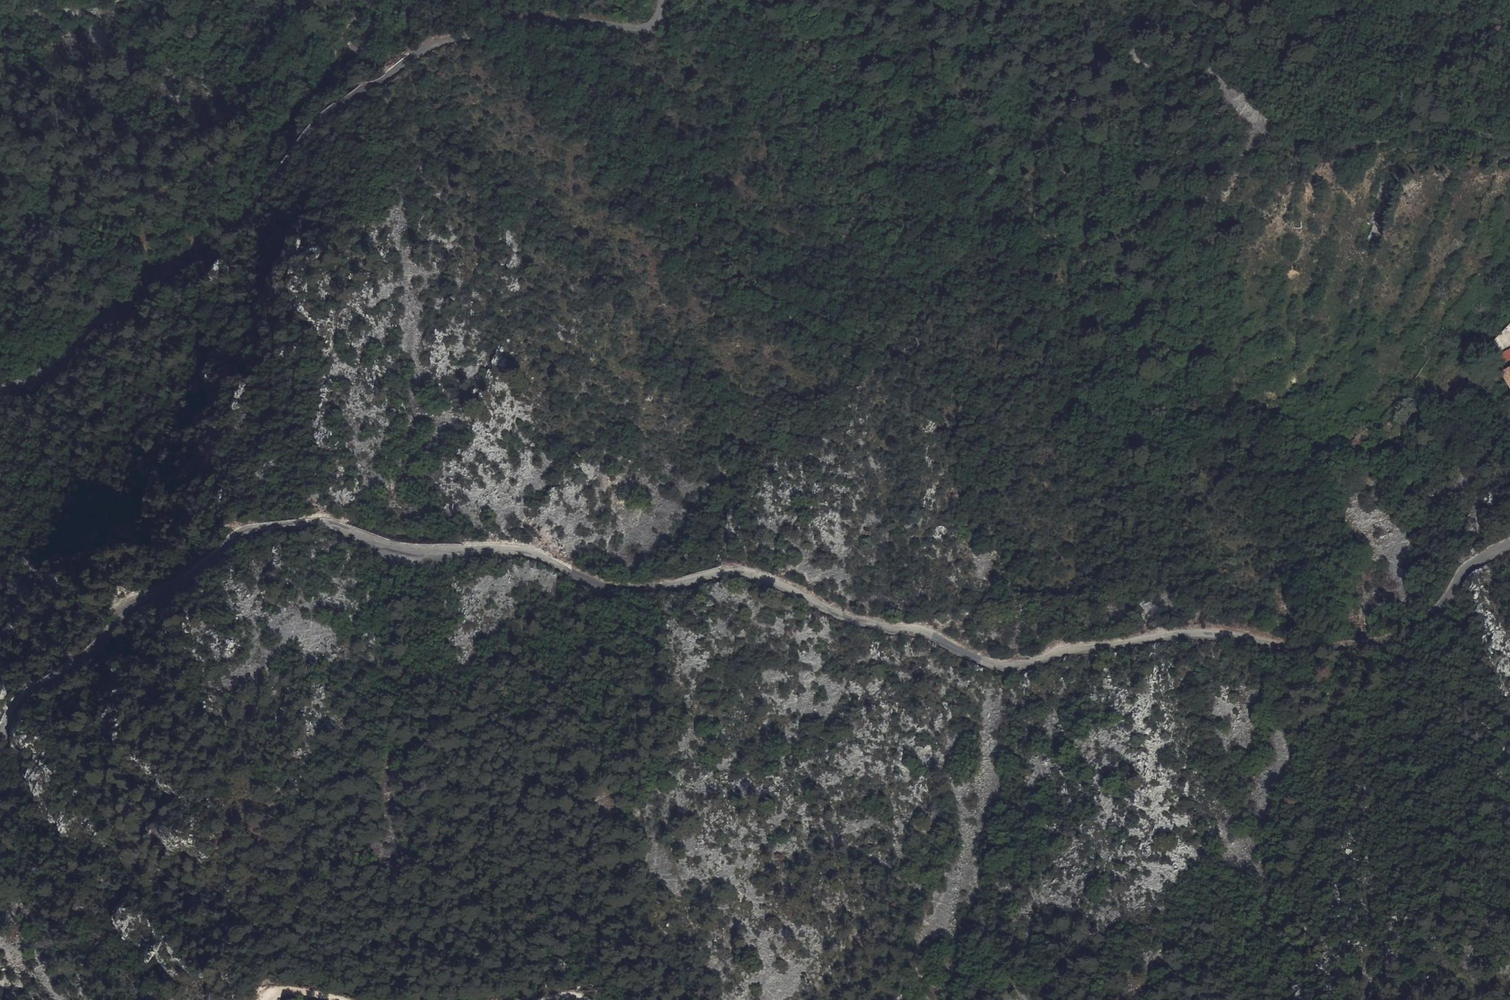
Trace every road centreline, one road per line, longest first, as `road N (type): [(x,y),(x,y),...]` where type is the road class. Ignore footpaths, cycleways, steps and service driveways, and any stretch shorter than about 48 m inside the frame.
road 1 (unclassified): [(0,733),(24,697),(80,662),(130,602),(181,581),(253,531),(296,525),(333,527),(394,549),(513,551),(596,584),(661,587),(727,571),(765,579),(862,623),(926,631),(1004,667),(1192,633),(1291,649),(1369,645),(1421,628),(1467,570),(1509,544)]
road 2 (track): [(0,391),(54,366),(152,291),(253,211),(313,127),(440,40),(511,24),(643,29),(661,19),(661,0)]

